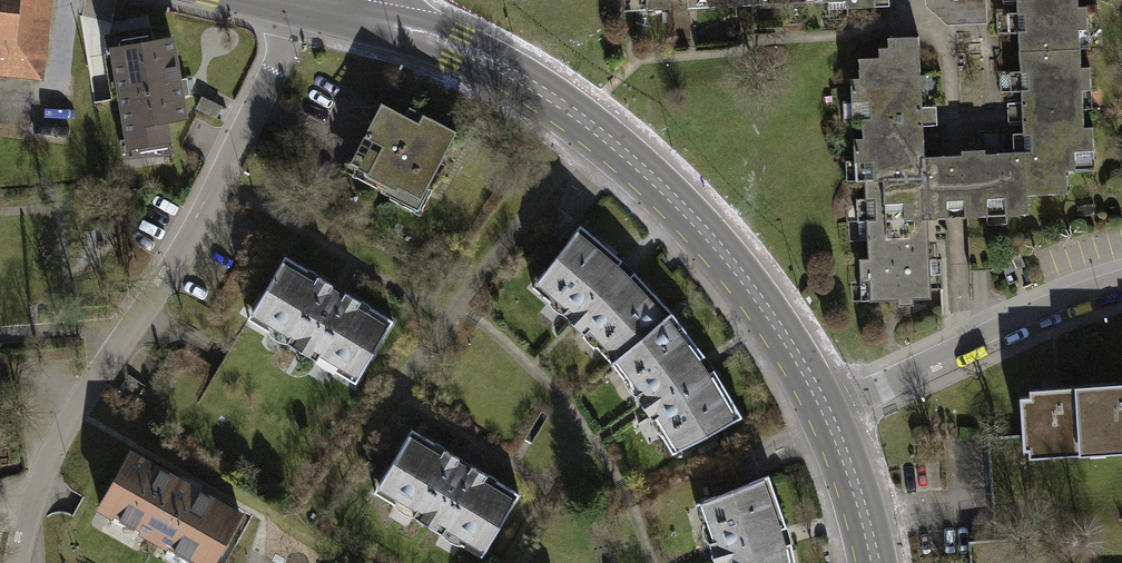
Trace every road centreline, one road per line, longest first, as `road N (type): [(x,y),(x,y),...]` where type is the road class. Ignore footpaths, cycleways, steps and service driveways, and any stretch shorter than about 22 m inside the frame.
road 1 (residential): [(824,418),(725,258),(585,116),(458,43),(350,17)]
road 2 (residential): [(304,8),(198,227),(75,412),(40,480),(18,562)]
road 3 (residential): [(824,418),(987,334),(1121,284)]
road 4 (residential): [(870,562),(865,526),(824,418)]

